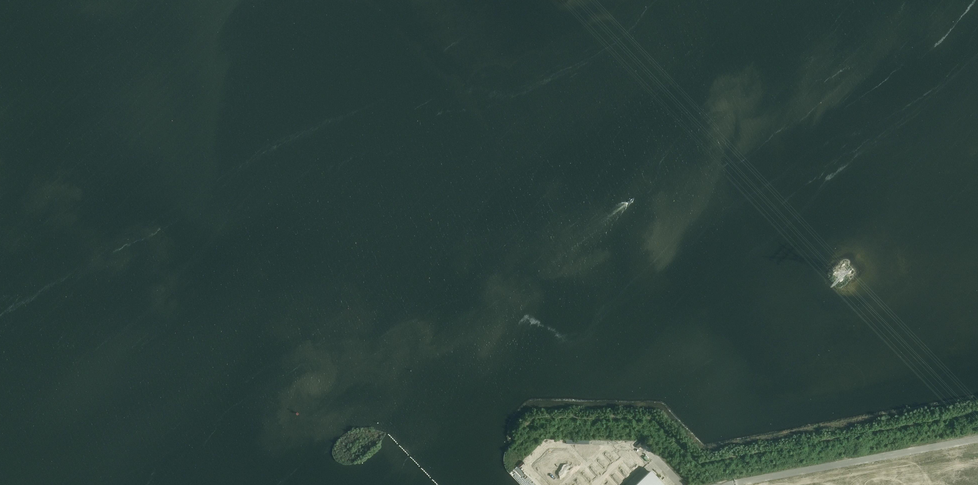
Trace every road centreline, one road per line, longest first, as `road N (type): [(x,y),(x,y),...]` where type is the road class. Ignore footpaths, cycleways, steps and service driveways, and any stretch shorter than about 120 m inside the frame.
road 1 (unclassified): [(977,438),(729,484)]

